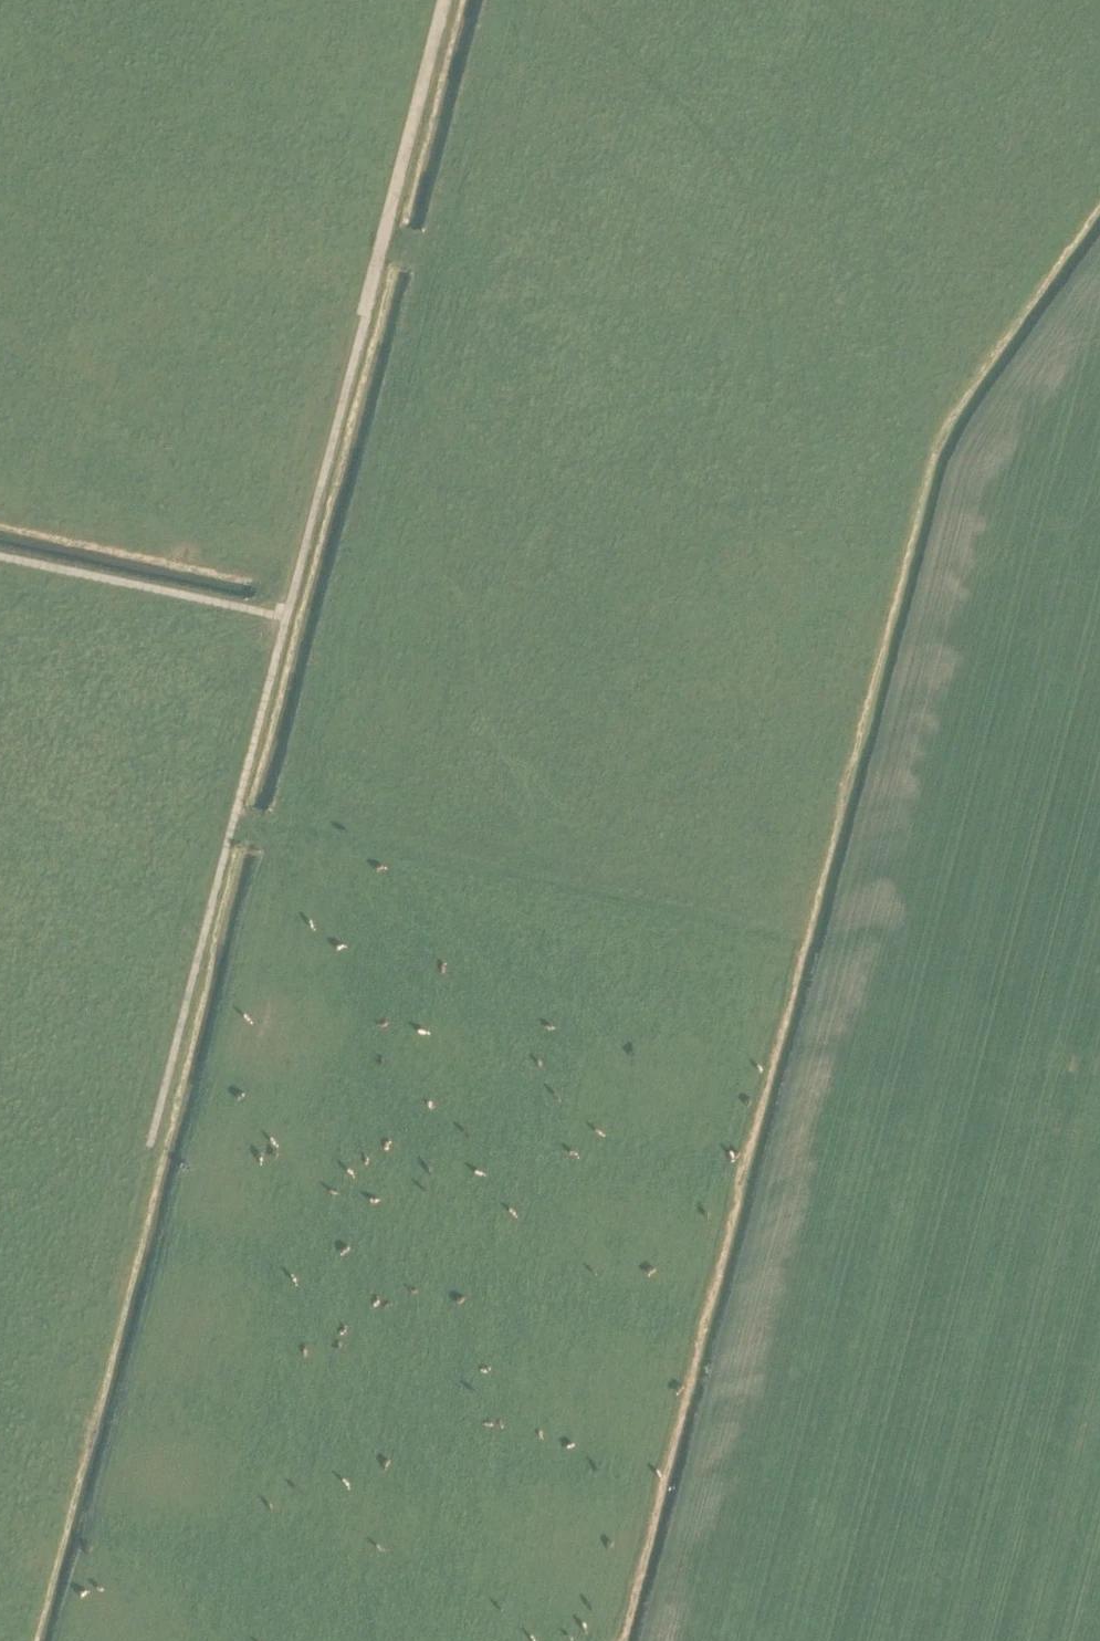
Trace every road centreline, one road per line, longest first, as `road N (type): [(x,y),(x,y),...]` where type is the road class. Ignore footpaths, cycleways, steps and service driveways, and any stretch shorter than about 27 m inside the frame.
road 1 (track): [(443,0),(362,313)]

